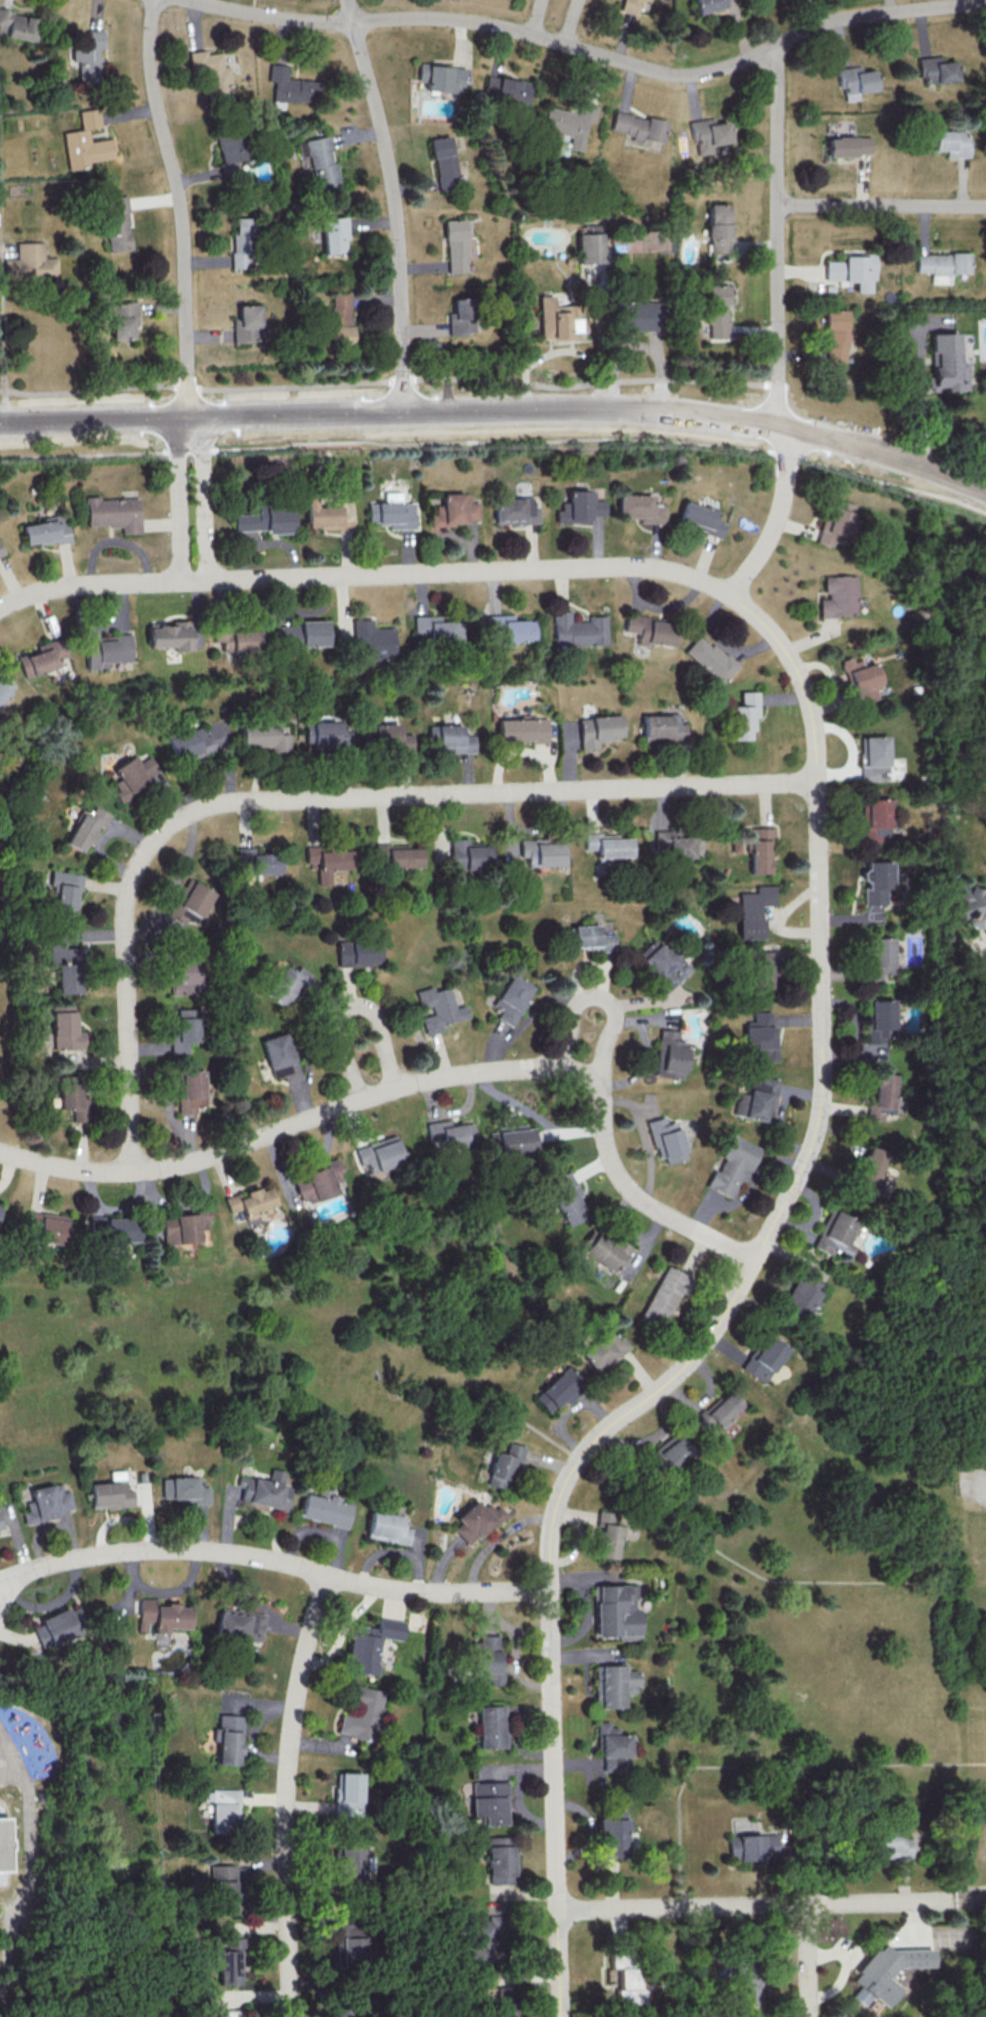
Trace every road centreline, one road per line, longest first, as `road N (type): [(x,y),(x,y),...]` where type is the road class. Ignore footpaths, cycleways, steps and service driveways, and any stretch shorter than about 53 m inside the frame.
road 1 (residential): [(561,2016),(548,1590),(554,1509),(561,1485),(593,1442),(709,1335),(812,1139),(821,1079),(814,724),(802,682),(755,614),(730,593),(652,568),(181,578)]
road 2 (residential): [(816,781),(237,800),(176,822),(144,853),(125,899),(130,1172)]
road 3 (residential): [(751,1260),(646,1202),(623,1179),(608,1150),(599,1081),(559,1067),(444,1075),(178,1168),(79,1171),(0,1153)]
road 4 (residential): [(985,3),(841,20),(722,69),(673,74),(470,21),(316,21),(191,0)]
road 5 (tertiary): [(779,424),(615,408),(0,422)]
road 6 (residential): [(548,1590),(374,1587),(196,1550),(83,1556),(0,1589)]
road 7 (residential): [(290,2016),(287,1756),(323,1575)]
road 8 (residential): [(188,417),(181,211),(151,74),(155,0)]
road 9 (residential): [(348,0),(395,214),(403,411)]
road 10 (residential): [(953,1900),(557,1909)]
road 11 (residential): [(777,46),(779,424)]
road 12 (tertiary): [(985,487),(779,424)]
road 13 (residential): [(985,206),(778,205)]
road 14 (residential): [(0,607),(55,587),(181,578)]
road 15 (residential): [(730,593),(774,528),(785,461),(779,424)]
road 16 (residential): [(205,578),(201,417)]
road 17 (residential): [(176,418),(181,578)]

